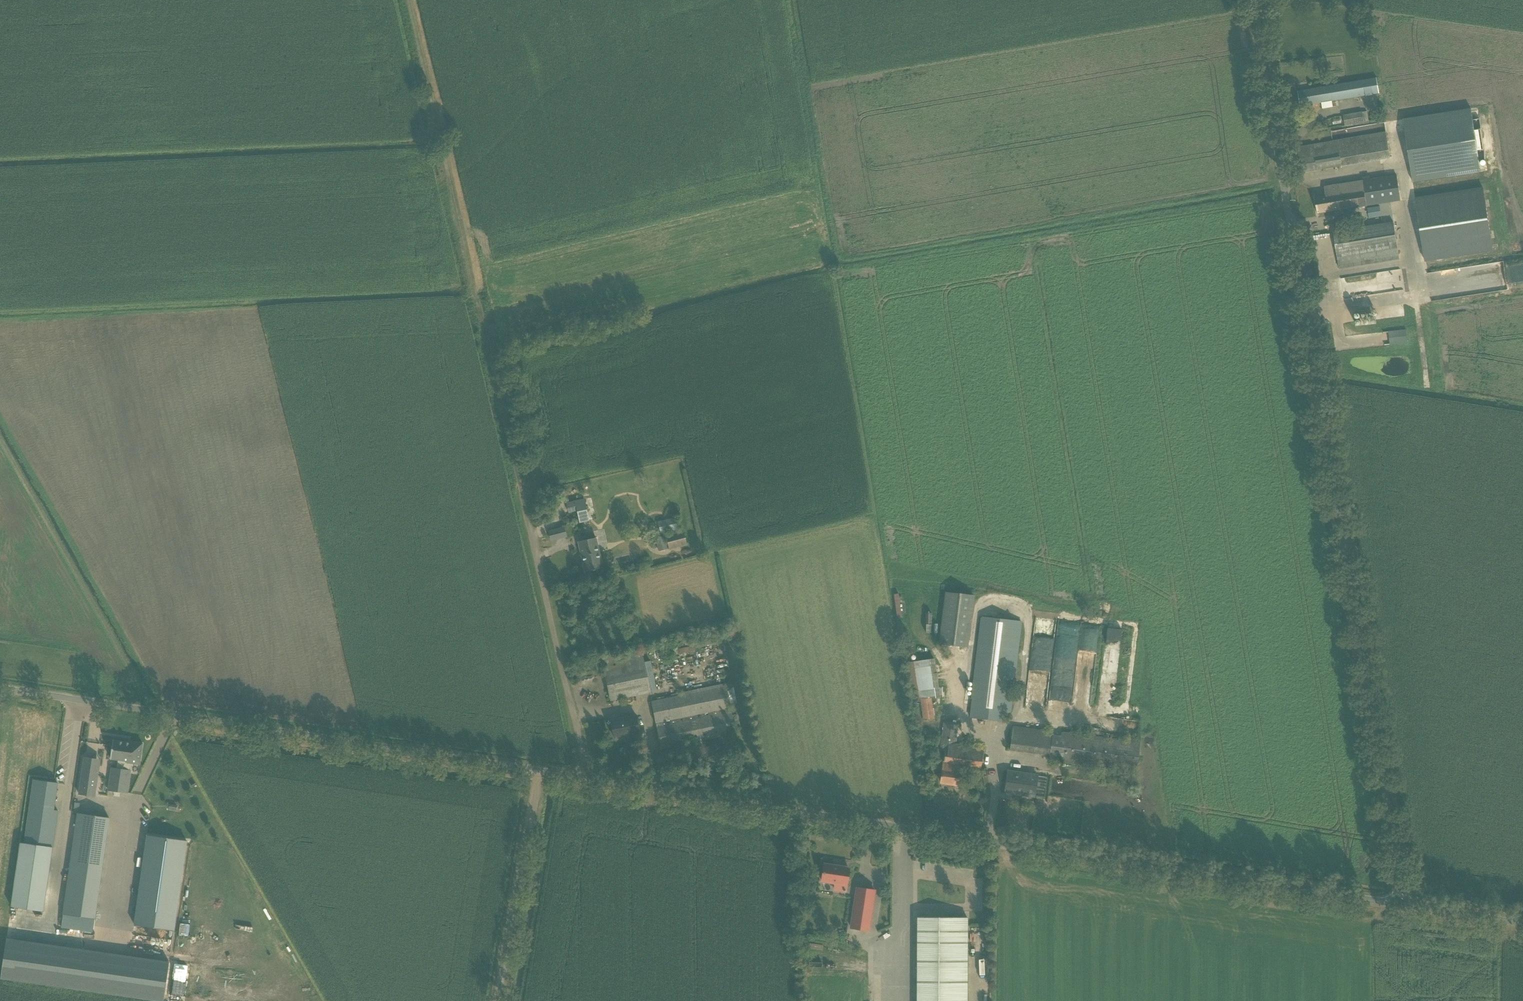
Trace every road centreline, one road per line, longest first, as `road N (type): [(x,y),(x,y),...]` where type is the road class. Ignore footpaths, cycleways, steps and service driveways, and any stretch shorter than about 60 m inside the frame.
road 1 (unclassified): [(1409,912),(1257,0)]
road 2 (unclassified): [(1409,912),(540,780)]
road 3 (track): [(590,785),(408,0)]
road 4 (unclassified): [(540,780),(0,690)]
road 5 (unclassified): [(502,1000),(540,780)]

